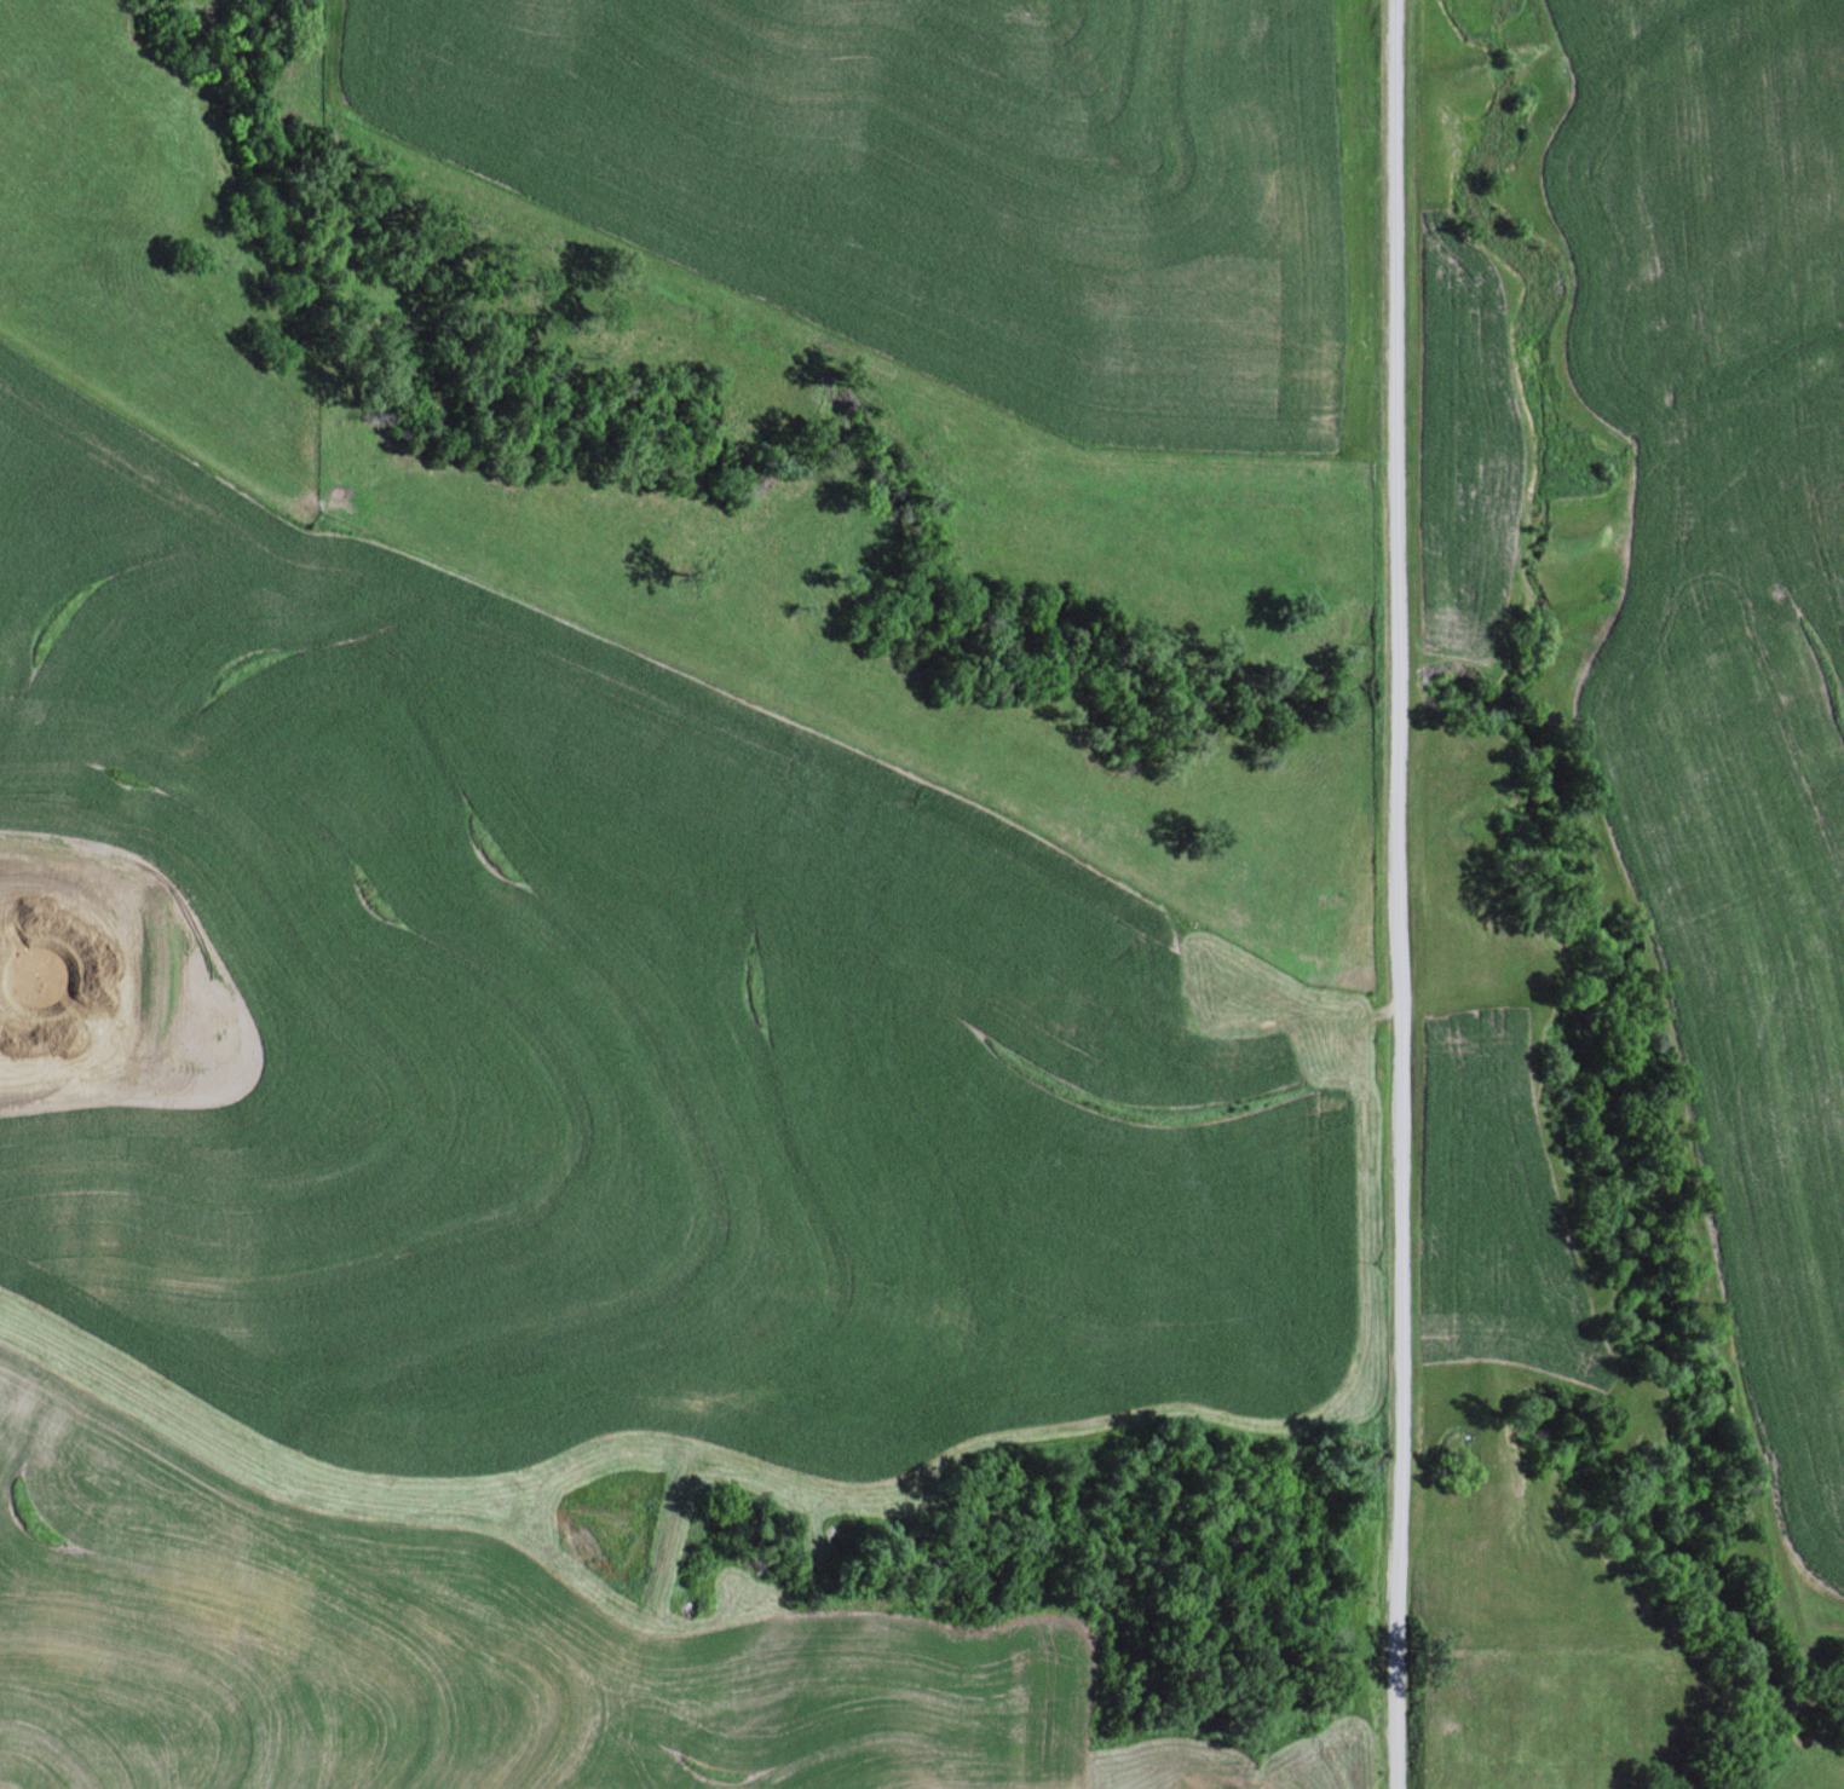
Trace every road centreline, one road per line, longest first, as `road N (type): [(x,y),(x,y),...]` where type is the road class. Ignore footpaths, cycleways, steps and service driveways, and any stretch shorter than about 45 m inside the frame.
road 1 (residential): [(1404,1788),(1401,0)]

